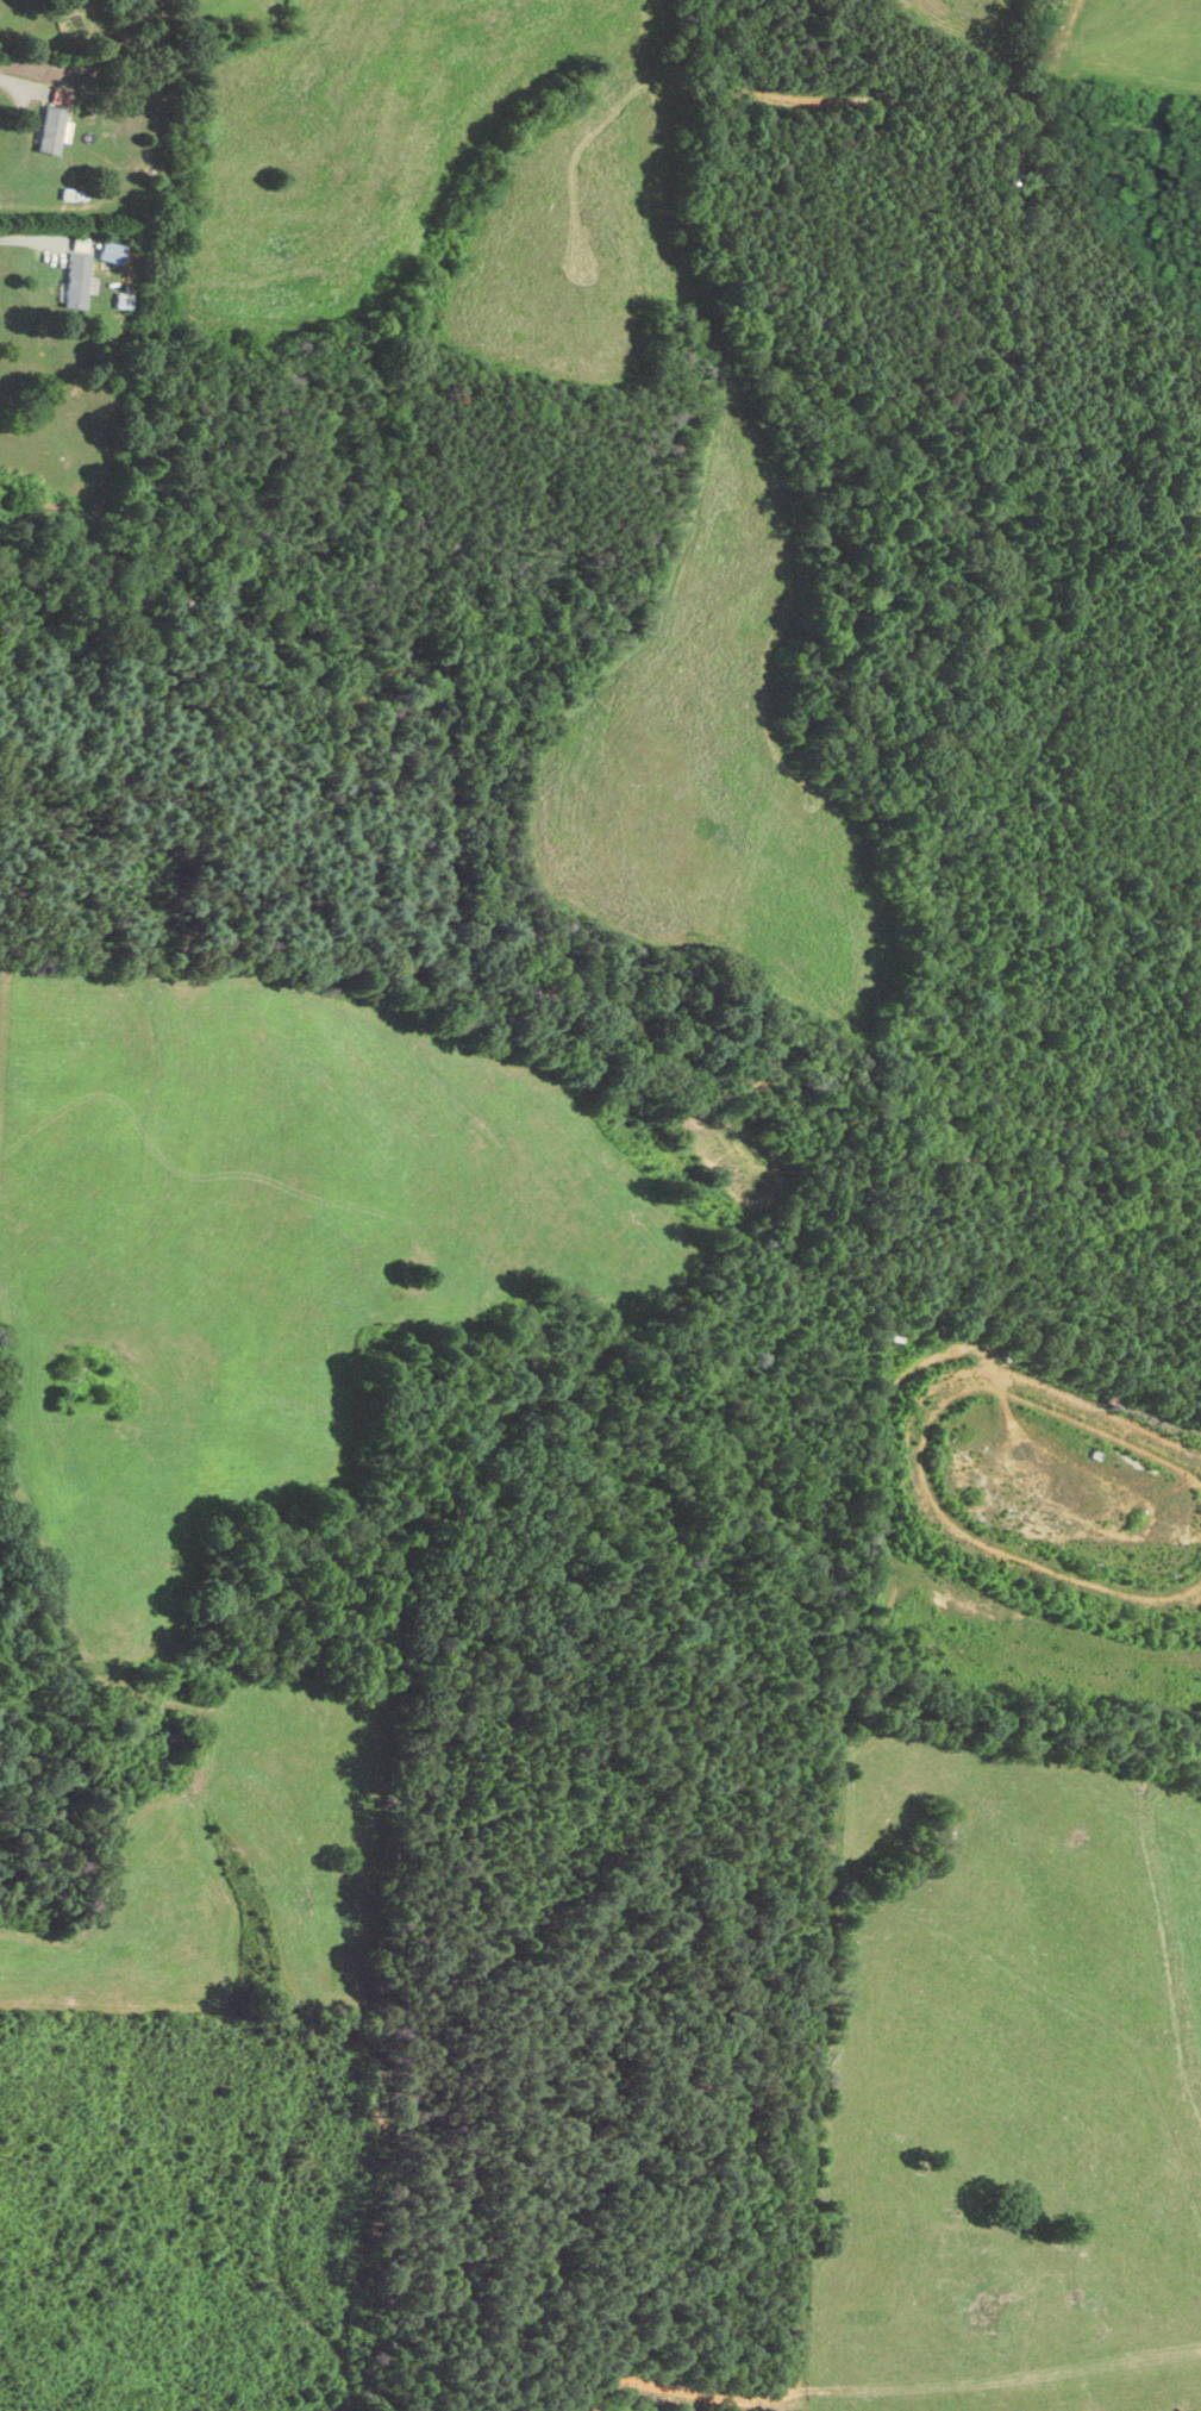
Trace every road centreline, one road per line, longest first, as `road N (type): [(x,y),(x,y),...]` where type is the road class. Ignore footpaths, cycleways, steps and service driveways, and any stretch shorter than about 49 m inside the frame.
road 1 (residential): [(590,2410),(590,2393),(612,2380),(731,2403),(769,2405),(792,2393),(839,1728),(882,1634)]

